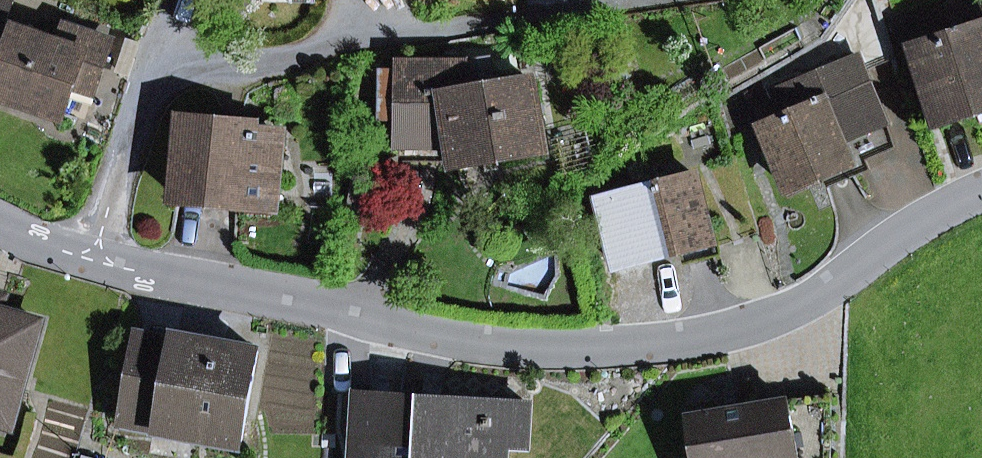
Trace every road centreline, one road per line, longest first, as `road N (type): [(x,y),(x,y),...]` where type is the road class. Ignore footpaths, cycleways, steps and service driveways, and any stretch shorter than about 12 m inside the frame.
road 1 (residential): [(981,189),(788,312),(649,346),(504,343),(90,261)]
road 2 (residential): [(90,261),(122,151),(151,109),(182,87),(341,41),(652,0)]

